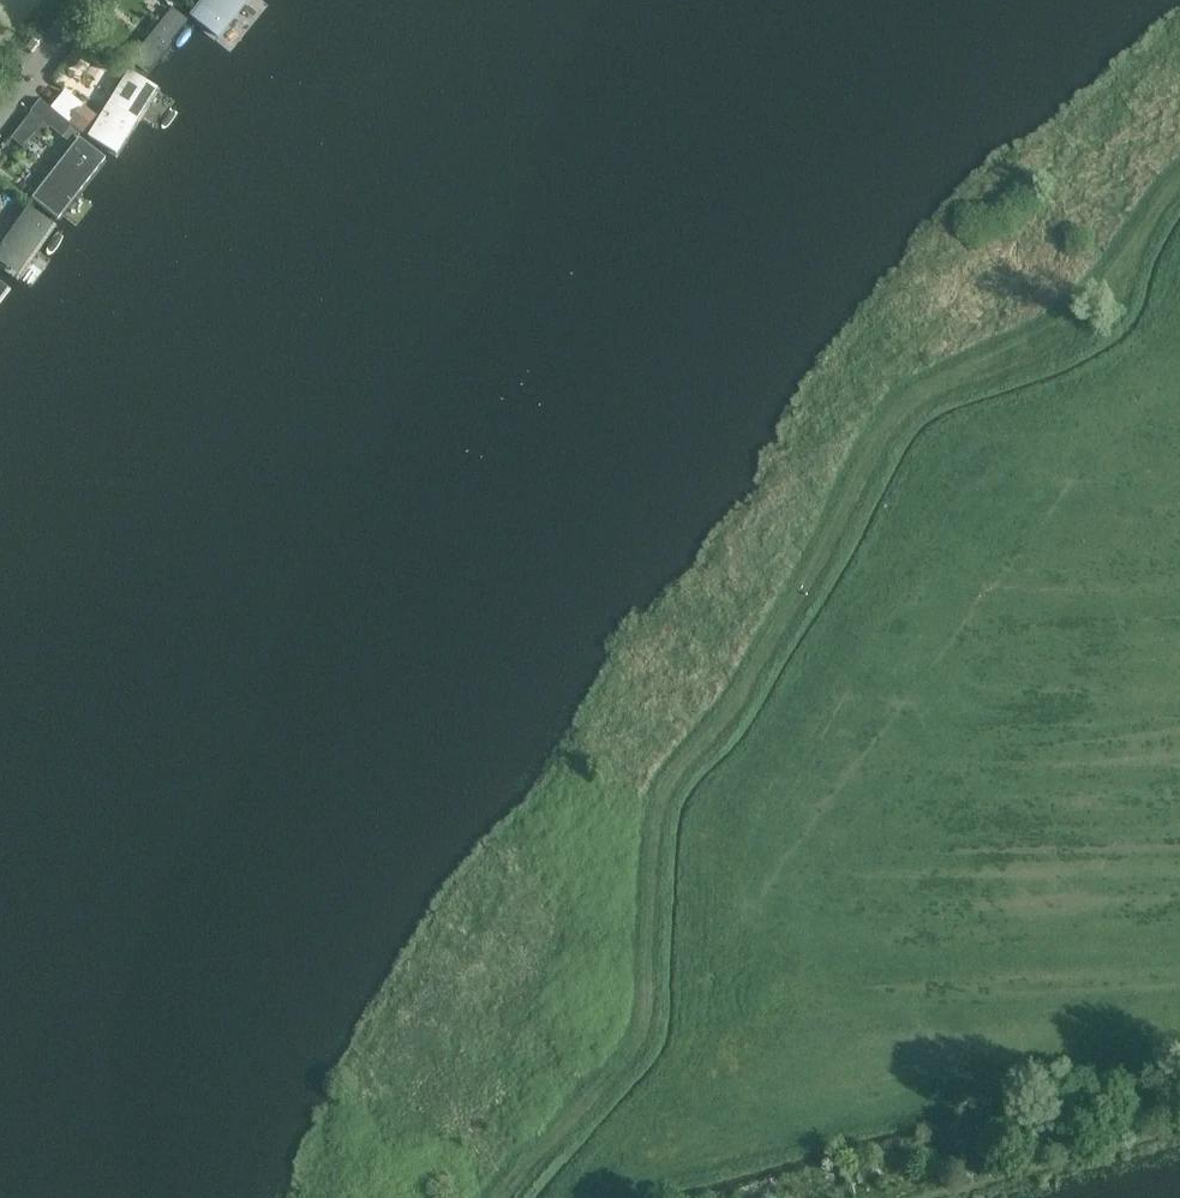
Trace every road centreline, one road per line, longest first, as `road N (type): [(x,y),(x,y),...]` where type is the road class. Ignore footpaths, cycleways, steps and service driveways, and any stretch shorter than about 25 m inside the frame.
road 1 (track): [(1179,191),(1152,216),(1091,302),(951,376),(877,438),(720,722),(655,801),(643,1025),(504,1197)]
road 2 (track): [(929,1197),(1179,1127)]
road 3 (residential): [(0,120),(92,0)]

